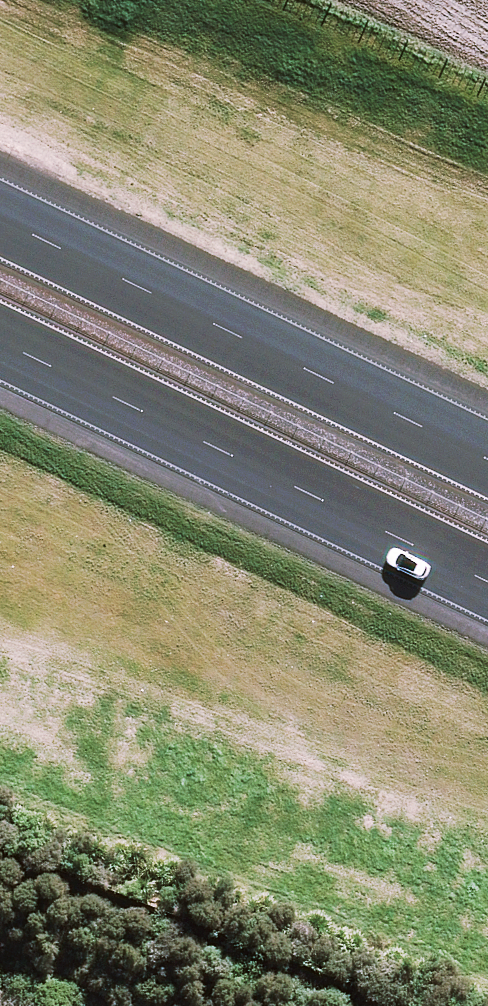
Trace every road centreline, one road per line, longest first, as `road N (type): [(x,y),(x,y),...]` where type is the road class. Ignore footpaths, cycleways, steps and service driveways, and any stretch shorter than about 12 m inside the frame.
road 1 (motorway): [(487,716),(0,429)]
road 2 (motorway): [(487,581),(0,340)]
road 3 (motorway): [(0,213),(487,454)]
road 4 (motorway): [(0,47),(487,248)]

